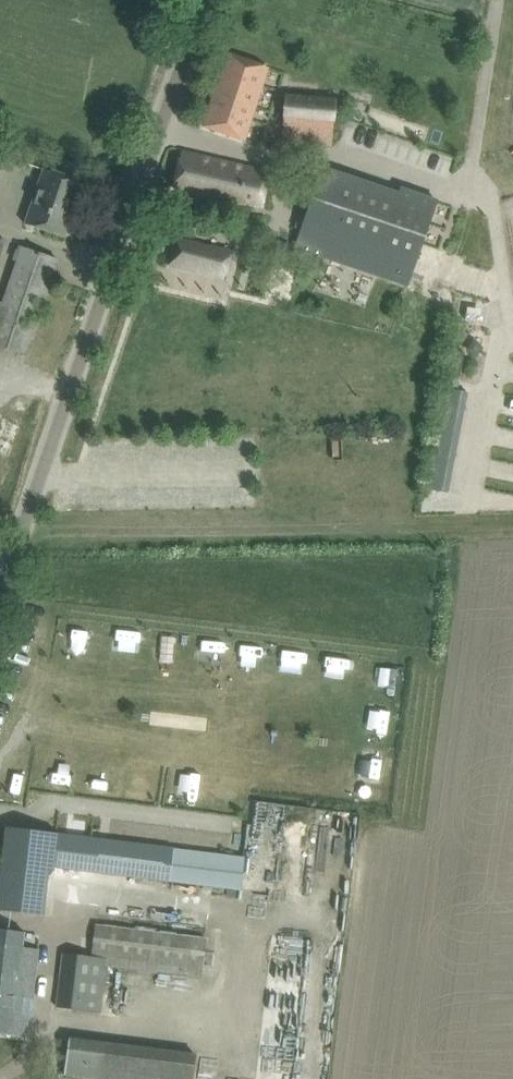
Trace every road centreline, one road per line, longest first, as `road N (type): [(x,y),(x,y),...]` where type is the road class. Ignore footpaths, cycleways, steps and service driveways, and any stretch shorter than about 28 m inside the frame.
road 1 (unclassified): [(0,592),(206,0)]

